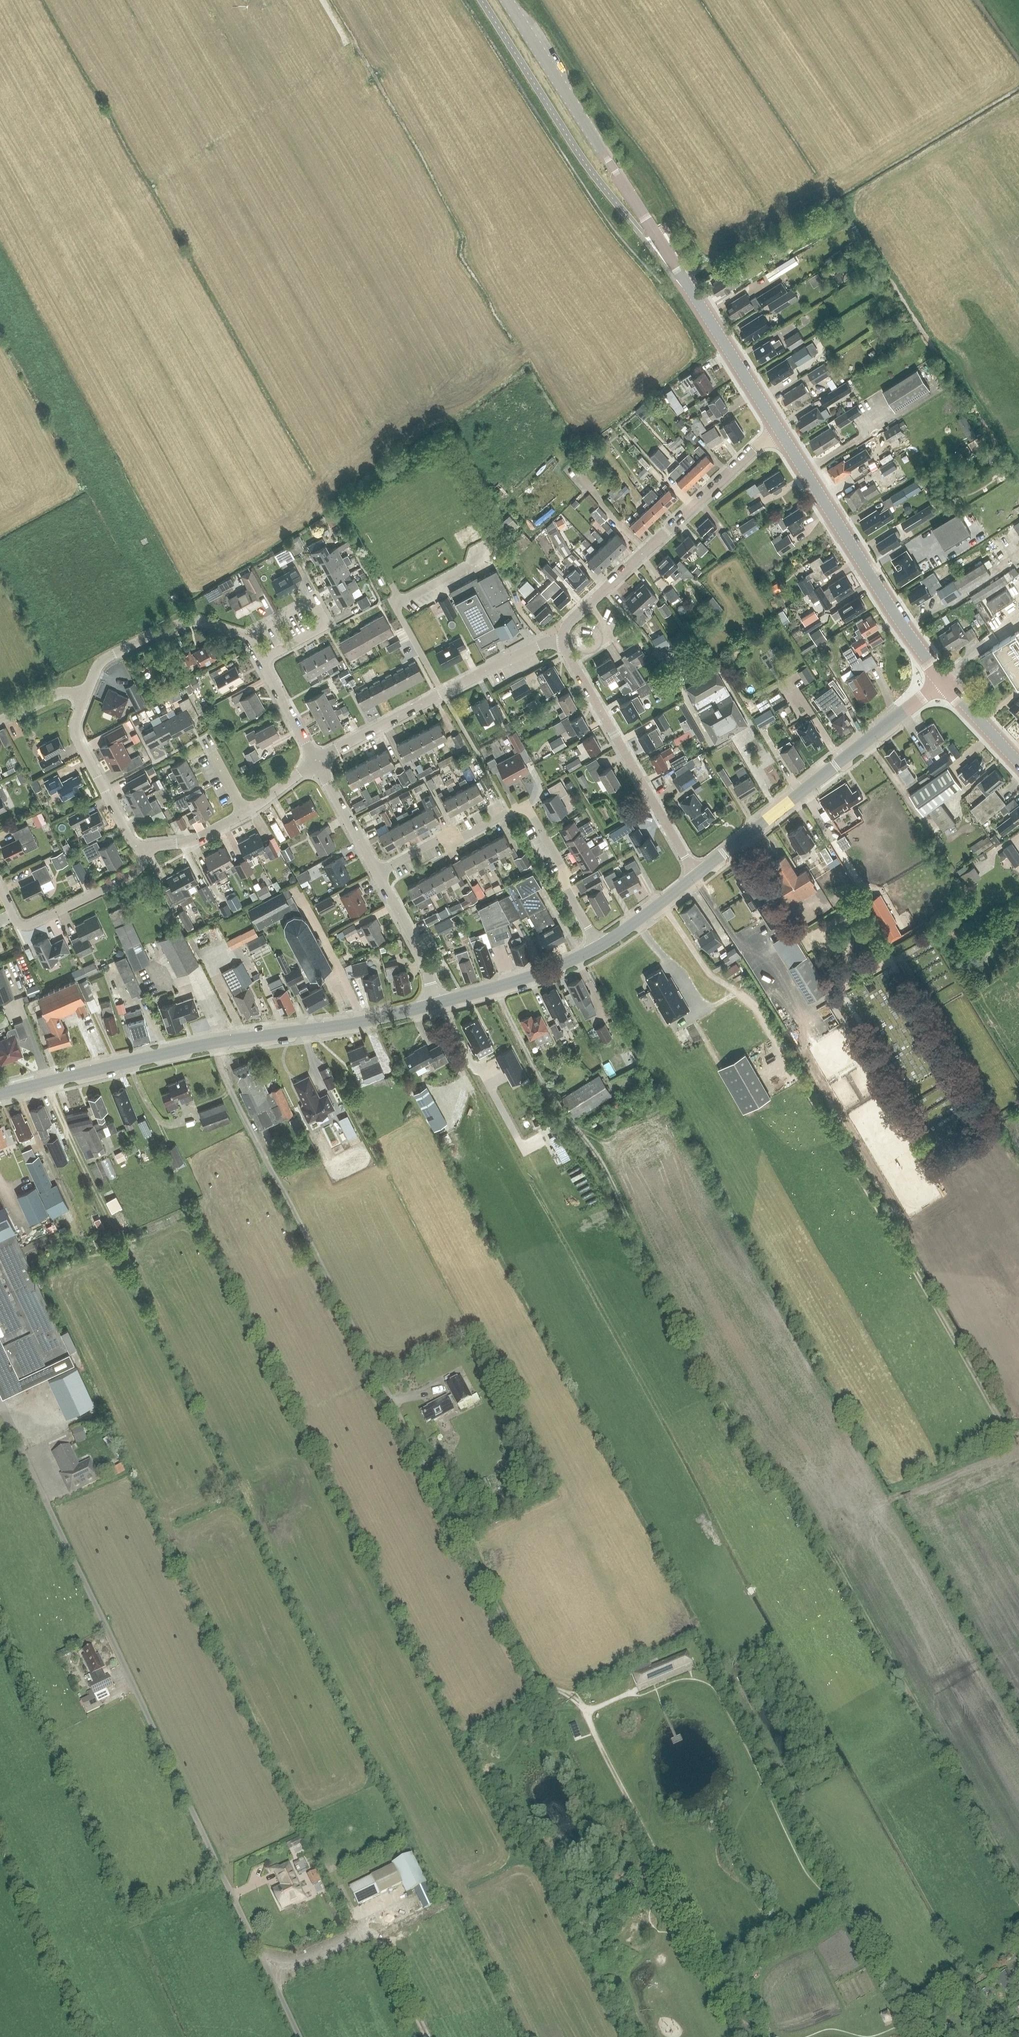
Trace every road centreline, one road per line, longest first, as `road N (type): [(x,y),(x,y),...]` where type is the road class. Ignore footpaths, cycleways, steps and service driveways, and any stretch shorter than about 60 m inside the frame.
road 1 (track): [(1018,1887),(793,1491),(746,1441),(597,1155),(535,1070),(495,988)]
road 2 (track): [(209,1045),(535,1685),(570,1698),(585,1715)]
road 3 (unclassified): [(0,1406),(298,2036)]
road 4 (secondary): [(779,431),(507,0)]
road 5 (secondary): [(0,1094),(209,1045),(436,1005)]
road 6 (track): [(585,1715),(744,2027)]
road 7 (residential): [(599,947),(527,810),(376,874)]
road 8 (secondary): [(696,876),(944,681)]
road 9 (residential): [(563,642),(575,617),(779,431)]
road 10 (secondary): [(944,681),(779,431)]
road 11 (residential): [(317,762),(512,659),(563,642)]
road 12 (residential): [(696,876),(563,642)]
road 13 (residential): [(148,848),(135,875),(31,925),(15,920),(0,889)]
road 14 (residential): [(248,636),(204,622),(179,625),(101,663),(85,697)]
road 15 (residential): [(85,697),(79,742),(130,839),(148,848)]
road 16 (secondary): [(436,1005),(599,947)]
road 17 (residential): [(262,661),(319,629),(316,607),(248,636)]
road 18 (residential): [(436,1005),(423,959),(376,874)]
road 19 (residential): [(376,874),(317,762)]
road 20 (secondary): [(599,947),(696,876)]

